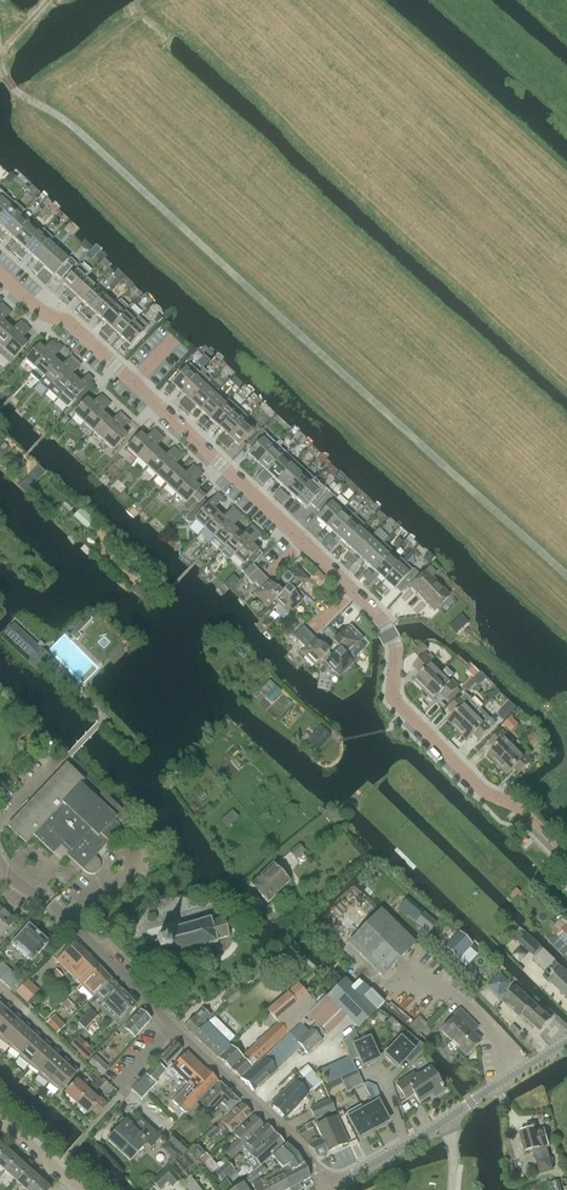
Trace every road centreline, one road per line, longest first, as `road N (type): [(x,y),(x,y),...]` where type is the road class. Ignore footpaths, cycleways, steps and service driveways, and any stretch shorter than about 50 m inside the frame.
road 1 (residential): [(566,855),(518,807),(485,792),(395,702),(392,641),(377,617),(77,333),(0,278)]
road 2 (track): [(566,577),(67,121),(18,95),(0,50)]
road 3 (tertiary): [(329,1188),(566,1043)]
road 4 (tertiary): [(0,868),(45,899),(176,1028)]
road 5 (tertiary): [(176,1028),(303,1147),(329,1188)]
road 6 (residential): [(176,1028),(121,1088),(171,1124)]

